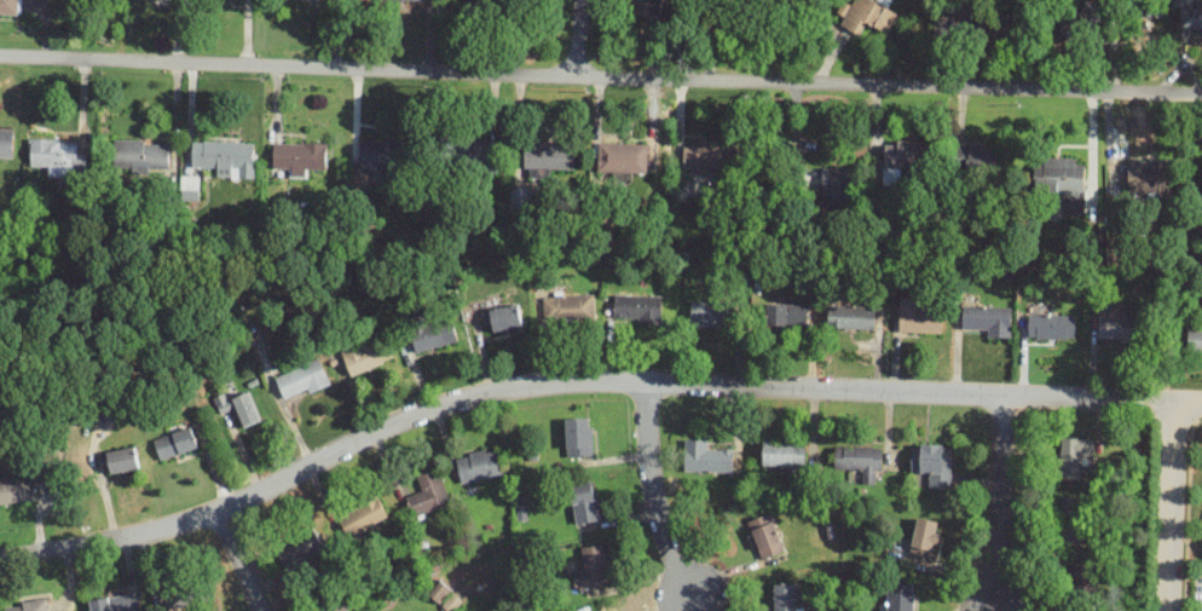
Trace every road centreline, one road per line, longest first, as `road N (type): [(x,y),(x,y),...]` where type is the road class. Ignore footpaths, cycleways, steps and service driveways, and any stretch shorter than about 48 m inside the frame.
road 1 (residential): [(0,57),(1201,97)]
road 2 (residential): [(0,561),(137,540),(219,513),(422,415),(551,385),(1128,402)]
road 3 (residential): [(643,385),(648,478),(663,536),(697,599)]
road 4 (residential): [(1004,393),(995,610)]
road 5 (residential): [(1170,610),(1177,404)]

